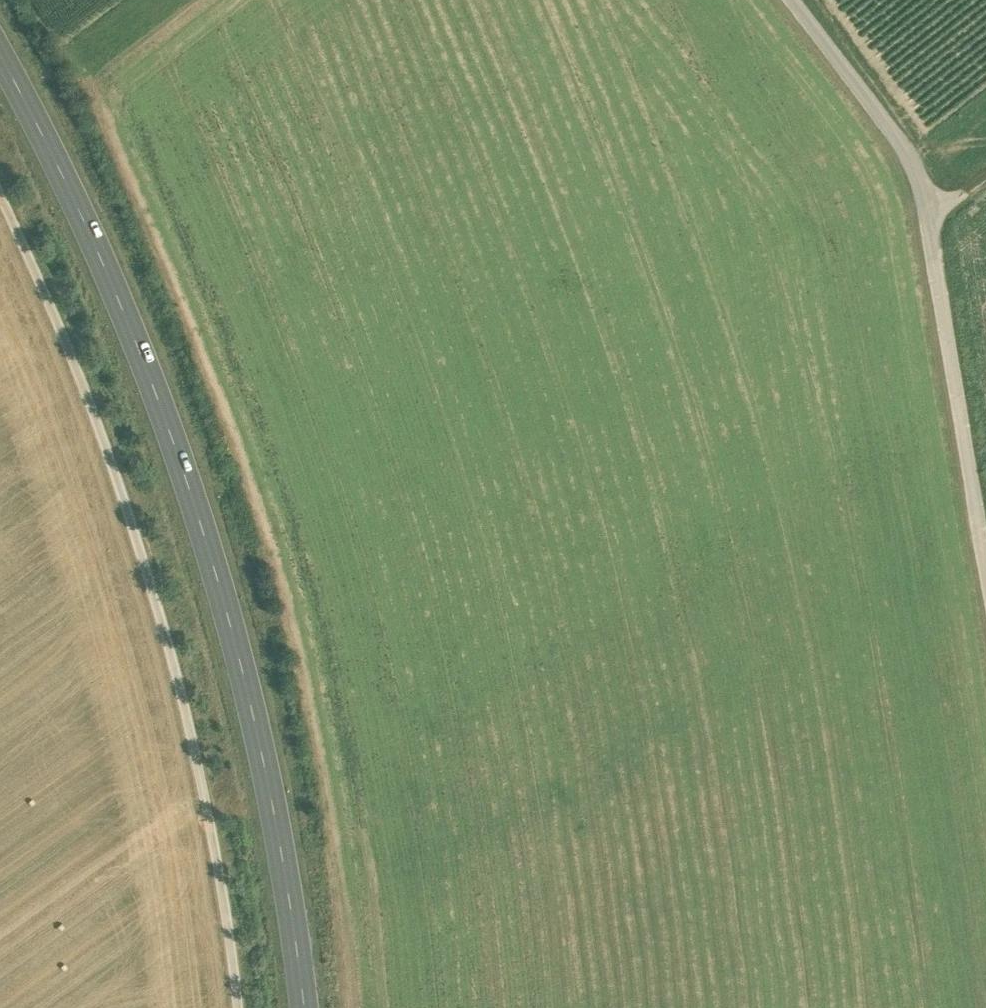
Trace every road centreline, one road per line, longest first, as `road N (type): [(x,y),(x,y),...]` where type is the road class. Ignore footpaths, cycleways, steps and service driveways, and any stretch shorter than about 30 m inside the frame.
road 1 (primary): [(304,1007),(251,701),(177,448),(58,164),(0,54)]
road 2 (track): [(0,197),(186,672),(215,790),(242,1006)]
road 3 (track): [(369,937),(985,566)]
road 4 (track): [(938,205),(938,268),(985,534)]
road 5 (track): [(787,0),(938,205)]

